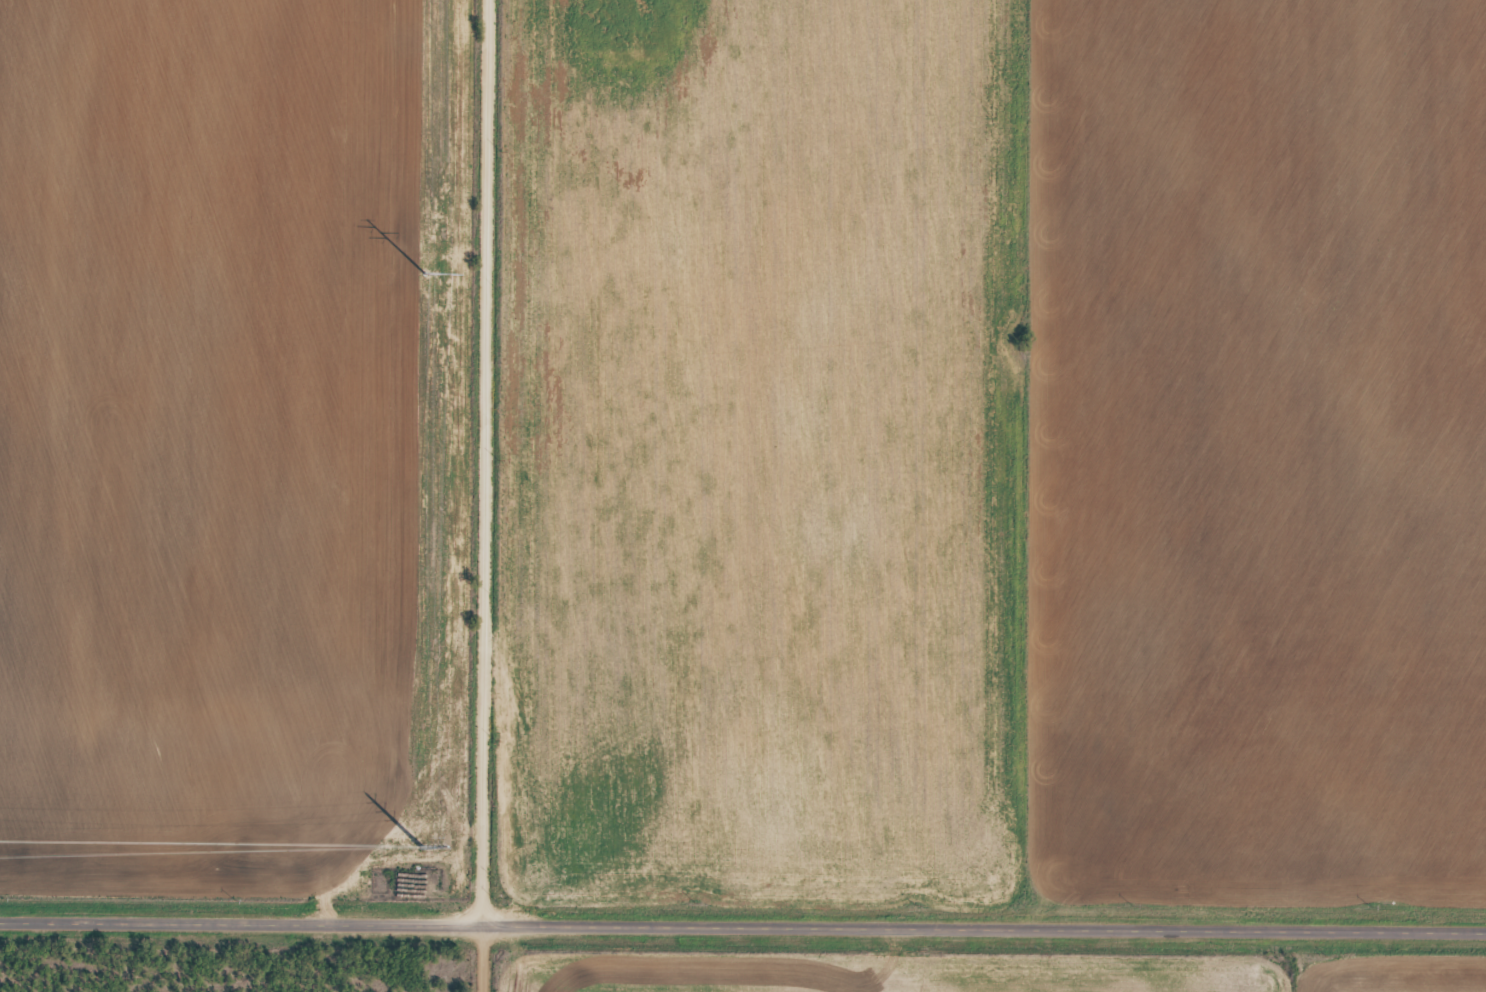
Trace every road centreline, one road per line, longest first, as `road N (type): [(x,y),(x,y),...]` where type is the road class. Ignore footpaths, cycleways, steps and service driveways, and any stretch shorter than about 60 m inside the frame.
road 1 (secondary): [(1485,926),(0,916)]
road 2 (residential): [(470,0),(467,991)]

